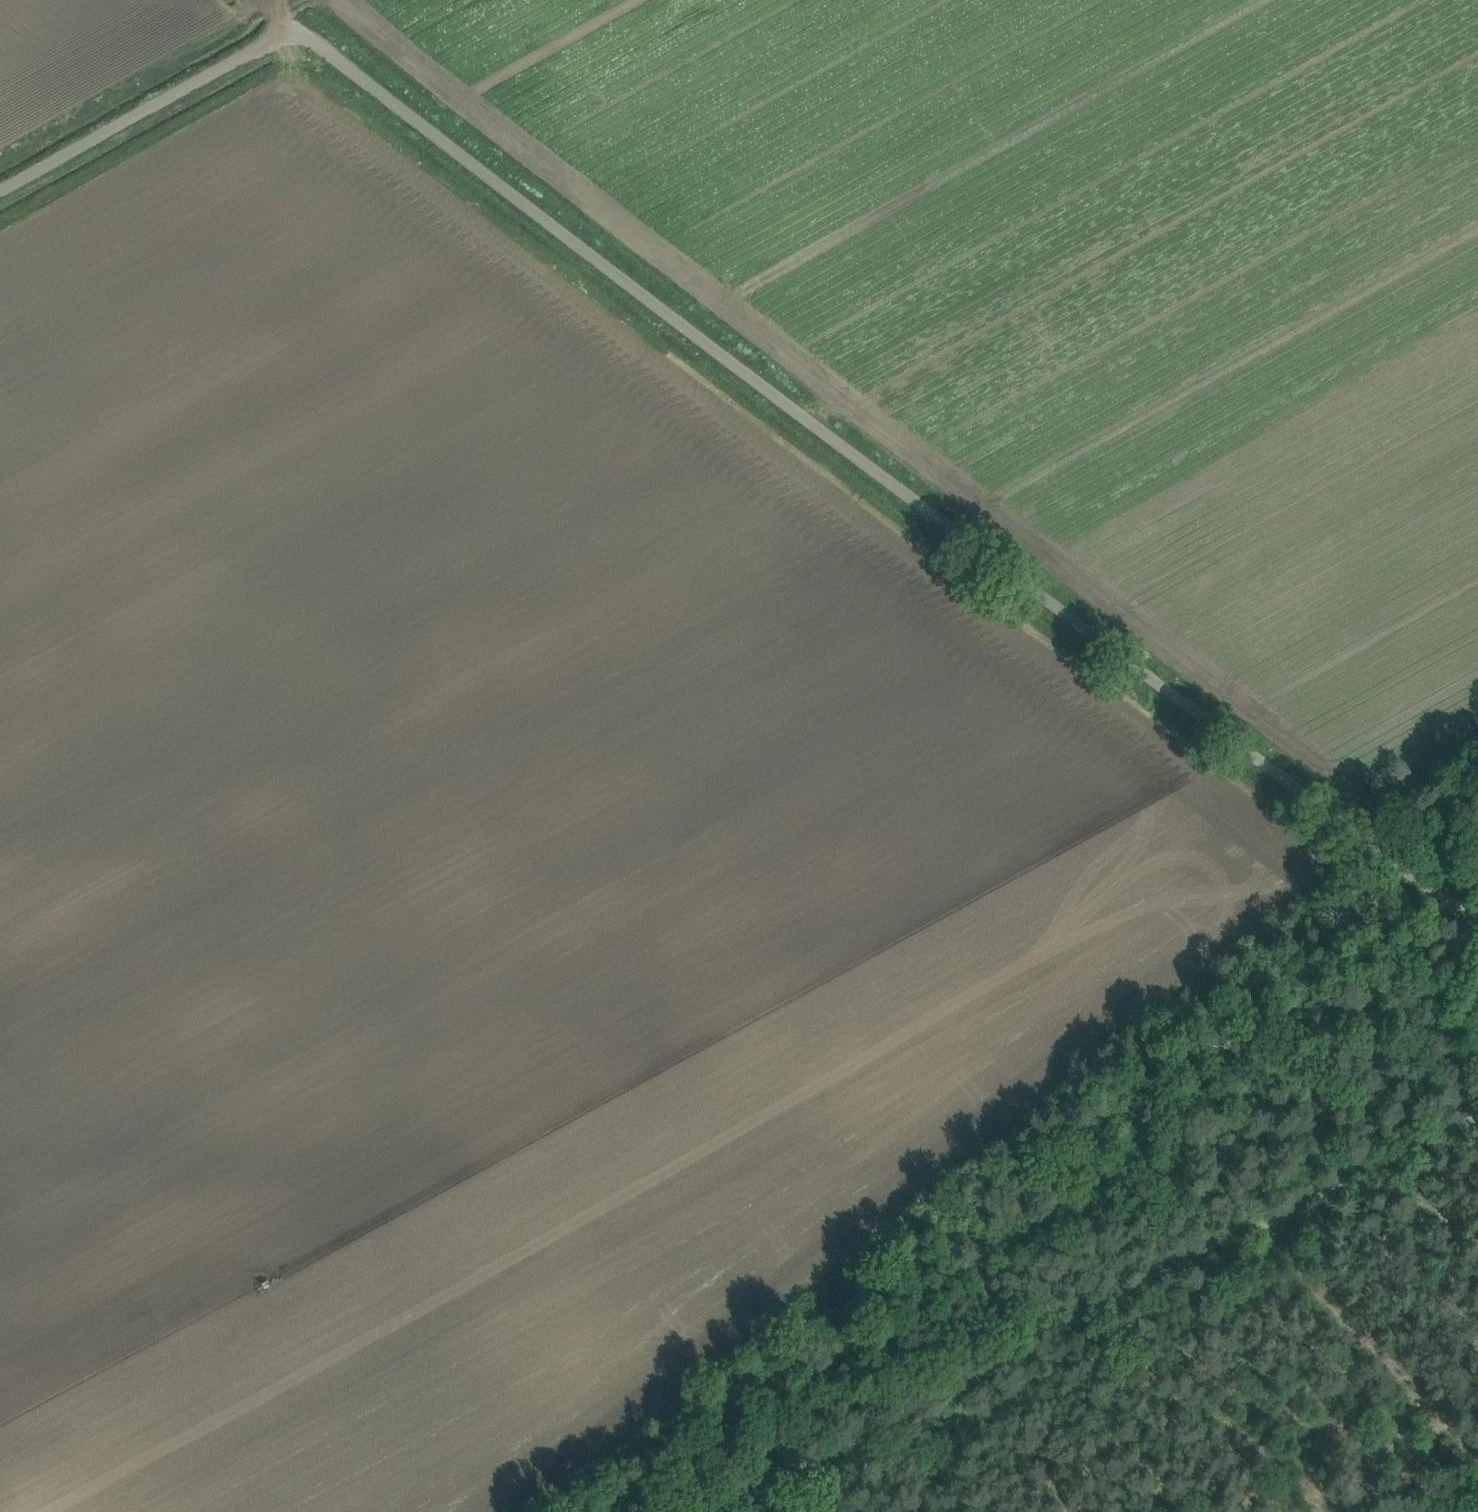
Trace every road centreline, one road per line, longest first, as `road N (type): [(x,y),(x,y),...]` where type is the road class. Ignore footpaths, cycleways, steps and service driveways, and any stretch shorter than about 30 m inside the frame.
road 1 (track): [(1477,919),(980,538),(307,41),(286,37),(0,194)]
road 2 (track): [(730,1511),(1477,1112)]

